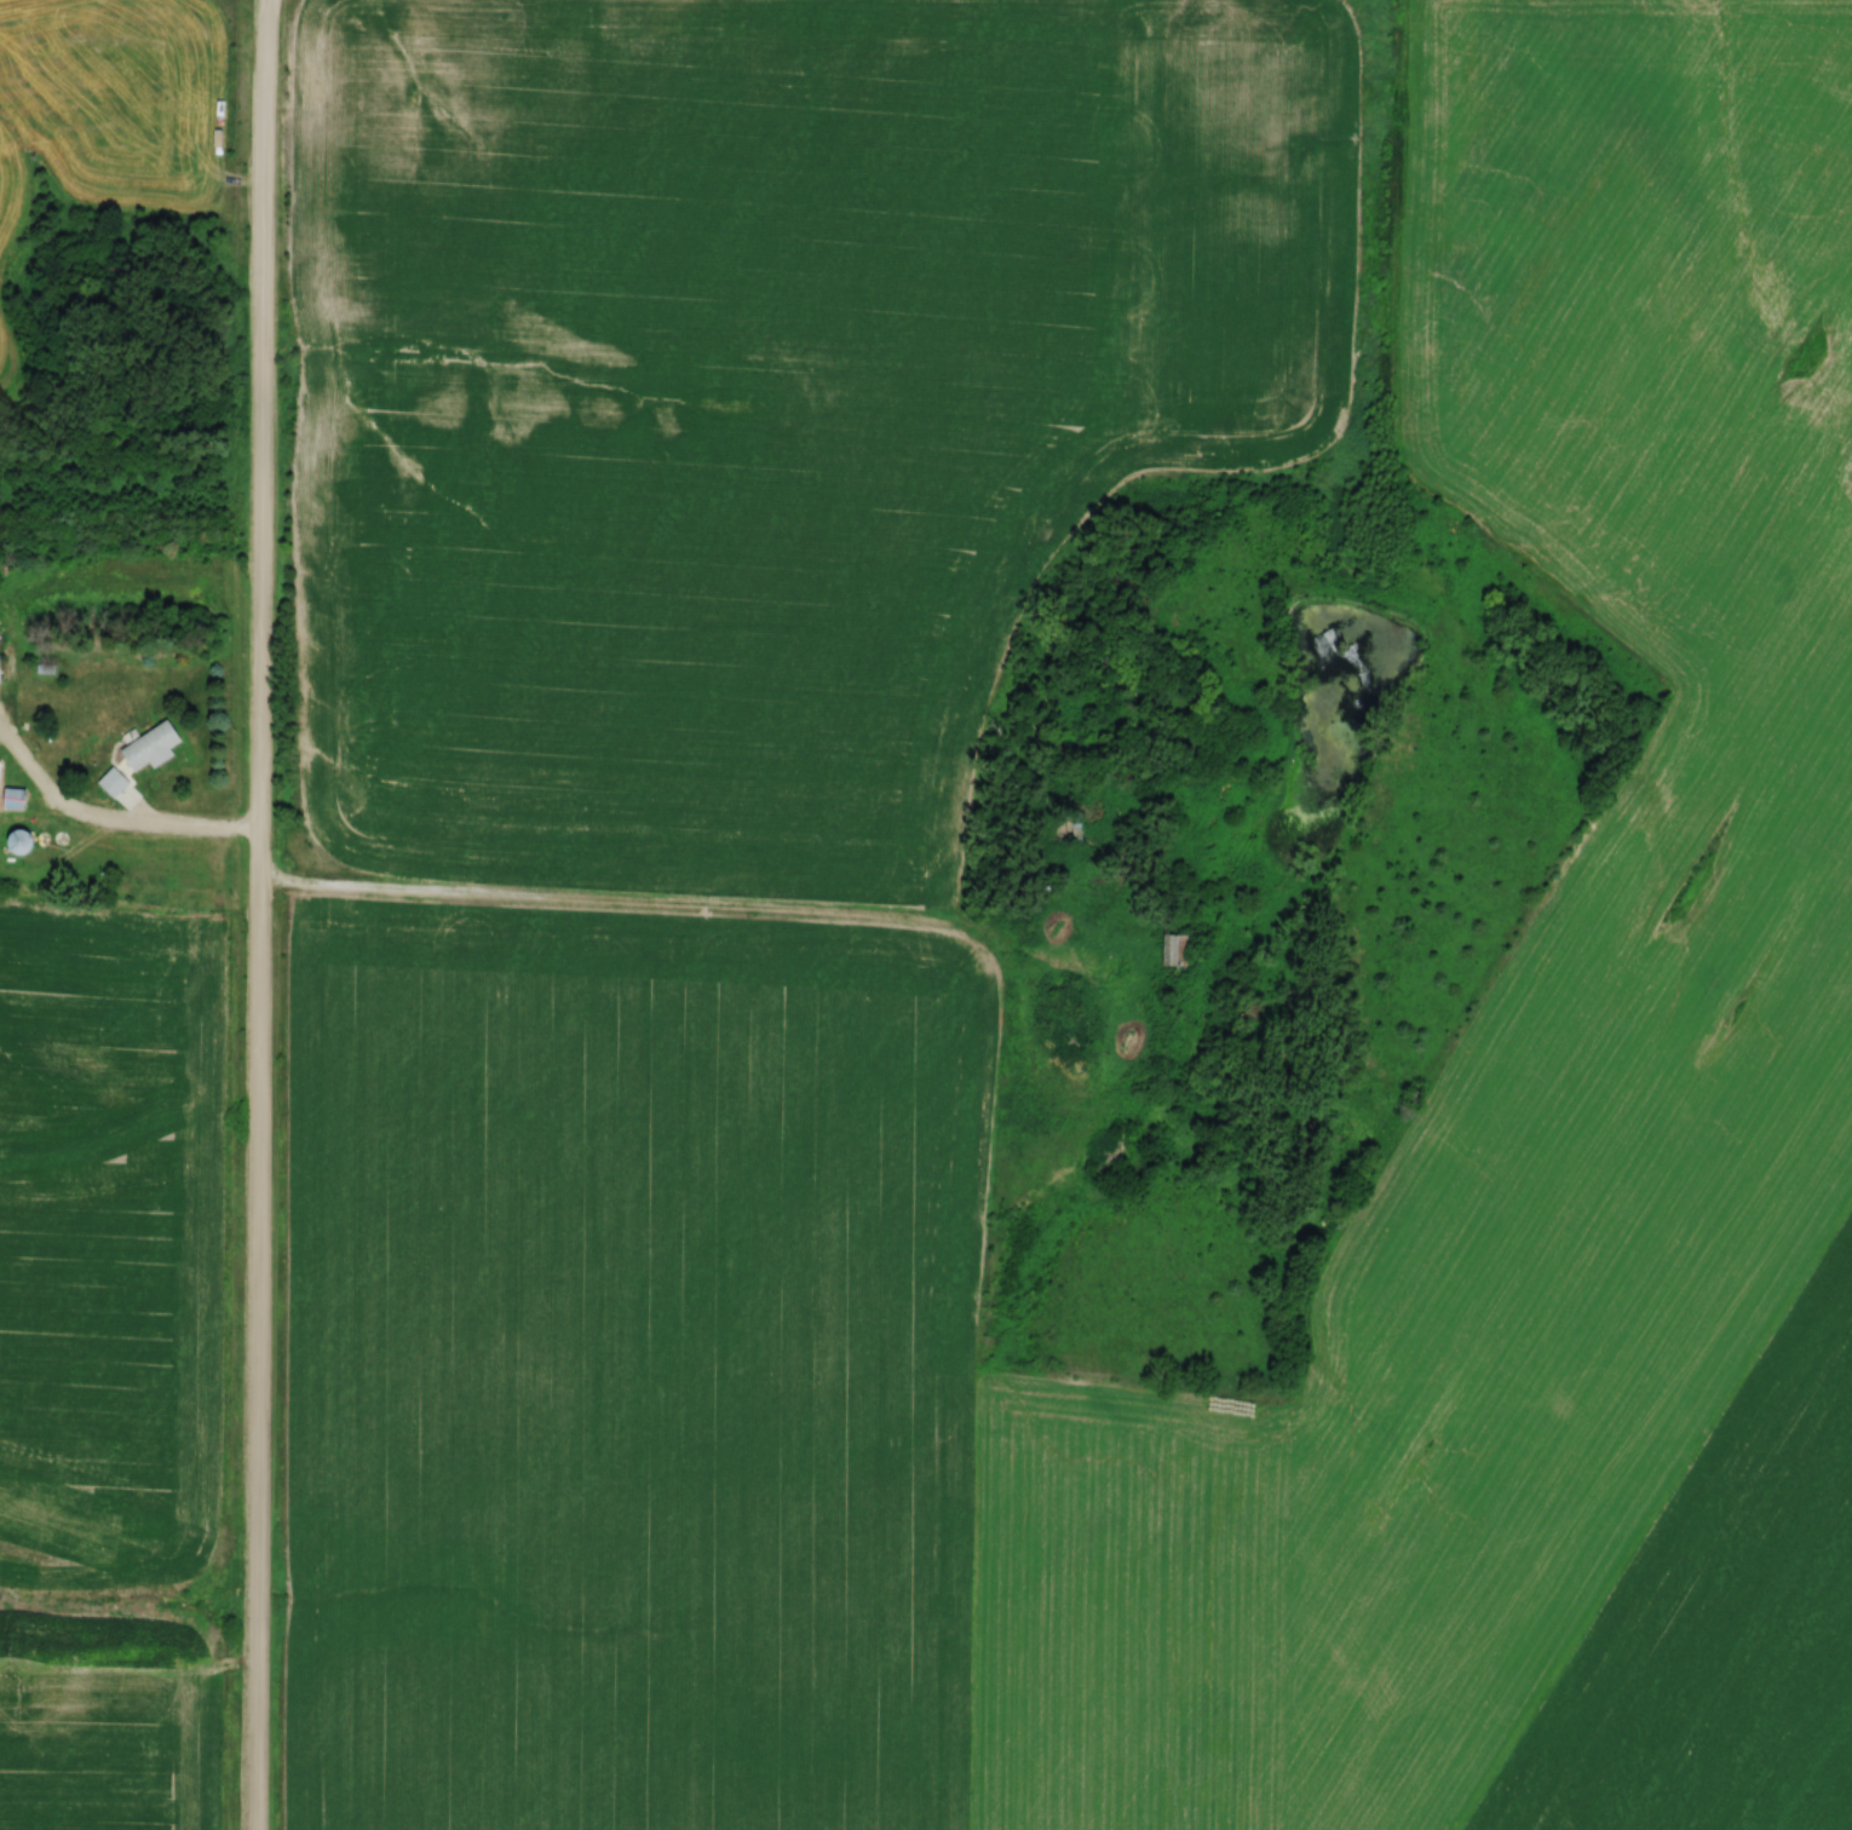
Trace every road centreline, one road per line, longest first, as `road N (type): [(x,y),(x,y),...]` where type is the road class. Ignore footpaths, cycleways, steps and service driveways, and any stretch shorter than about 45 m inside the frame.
road 1 (tertiary): [(266,1829),(270,0)]

